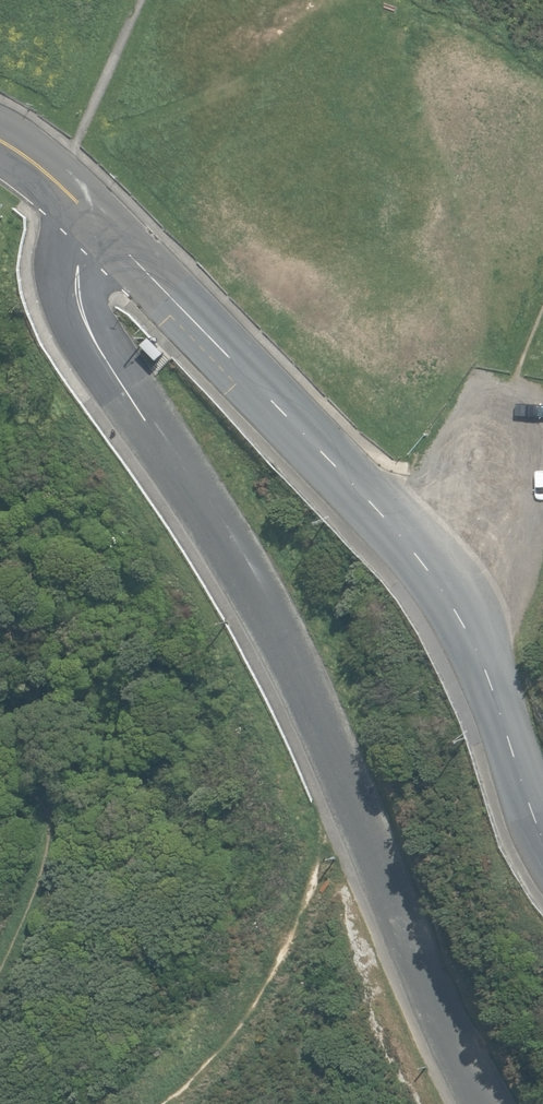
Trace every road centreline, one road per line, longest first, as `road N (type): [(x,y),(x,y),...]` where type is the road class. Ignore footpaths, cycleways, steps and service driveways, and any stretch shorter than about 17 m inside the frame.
road 1 (residential): [(84,206),(68,231),(90,328),(321,711),(477,1103)]
road 2 (tertiary): [(542,826),(459,597),(269,390),(84,206)]

